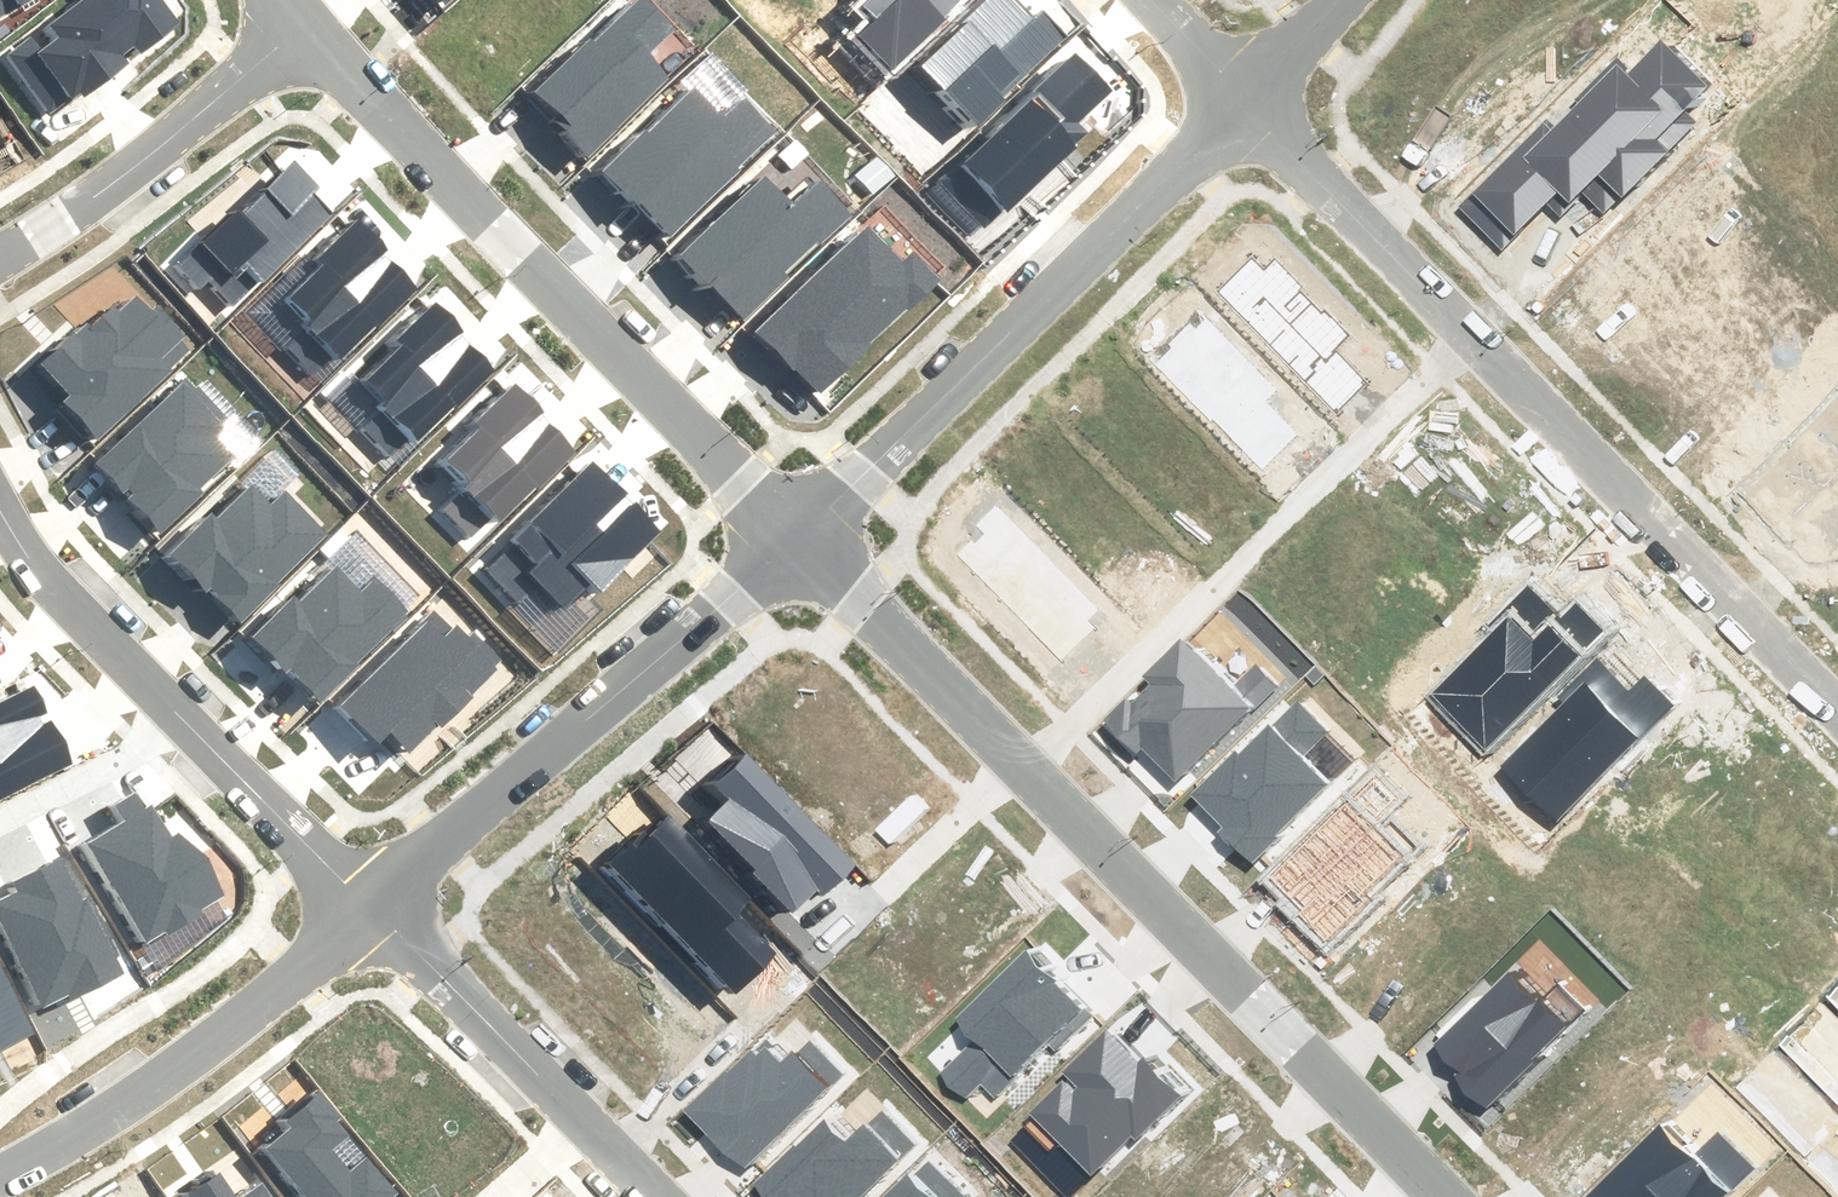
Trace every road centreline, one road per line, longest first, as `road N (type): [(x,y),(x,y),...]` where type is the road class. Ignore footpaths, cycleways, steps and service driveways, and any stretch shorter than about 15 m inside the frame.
road 1 (tertiary): [(305,22),(739,480),(804,536)]
road 2 (residential): [(1246,100),(804,536)]
road 3 (residential): [(1029,765),(1466,329)]
road 4 (tertiary): [(1029,765),(1448,1196)]
road 5 (residential): [(366,903),(804,536)]
road 6 (residential): [(1837,715),(1466,329)]
road 7 (residential): [(0,519),(174,714),(366,903)]
road 8 (residential): [(0,1170),(123,1102),(216,1033),(366,903)]
road 9 (residential): [(0,259),(95,198),(305,22)]
road 10 (tertiary): [(804,536),(1029,765)]
road 11 (residential): [(1466,329),(1246,100)]
road 12 (residential): [(366,903),(587,1125)]
road 13 (residential): [(874,900),(1029,765)]
road 14 (residential): [(617,1152),(752,1032)]
road 15 (residential): [(1246,100),(1147,0)]
road 16 (residential): [(1342,0),(1246,100)]
road 17 (residential): [(491,1196),(587,1125)]

